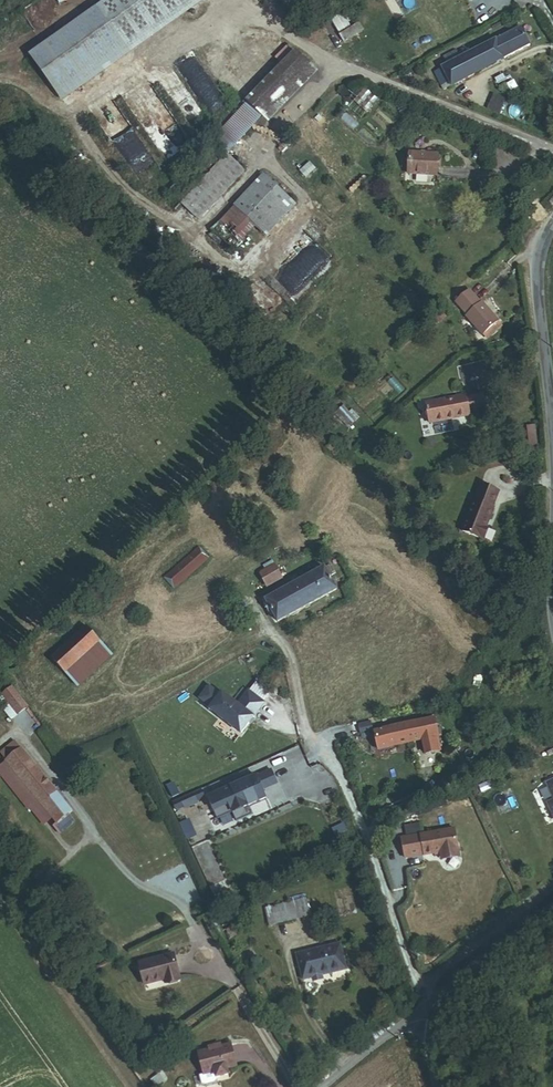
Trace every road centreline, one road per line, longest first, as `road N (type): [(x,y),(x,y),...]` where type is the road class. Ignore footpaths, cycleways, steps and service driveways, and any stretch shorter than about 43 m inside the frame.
road 1 (tertiary): [(552,438),(534,272),(535,247),(552,219)]
road 2 (tertiary): [(431,1004),(552,910)]
road 3 (unclassified): [(321,1086),(431,1004)]

